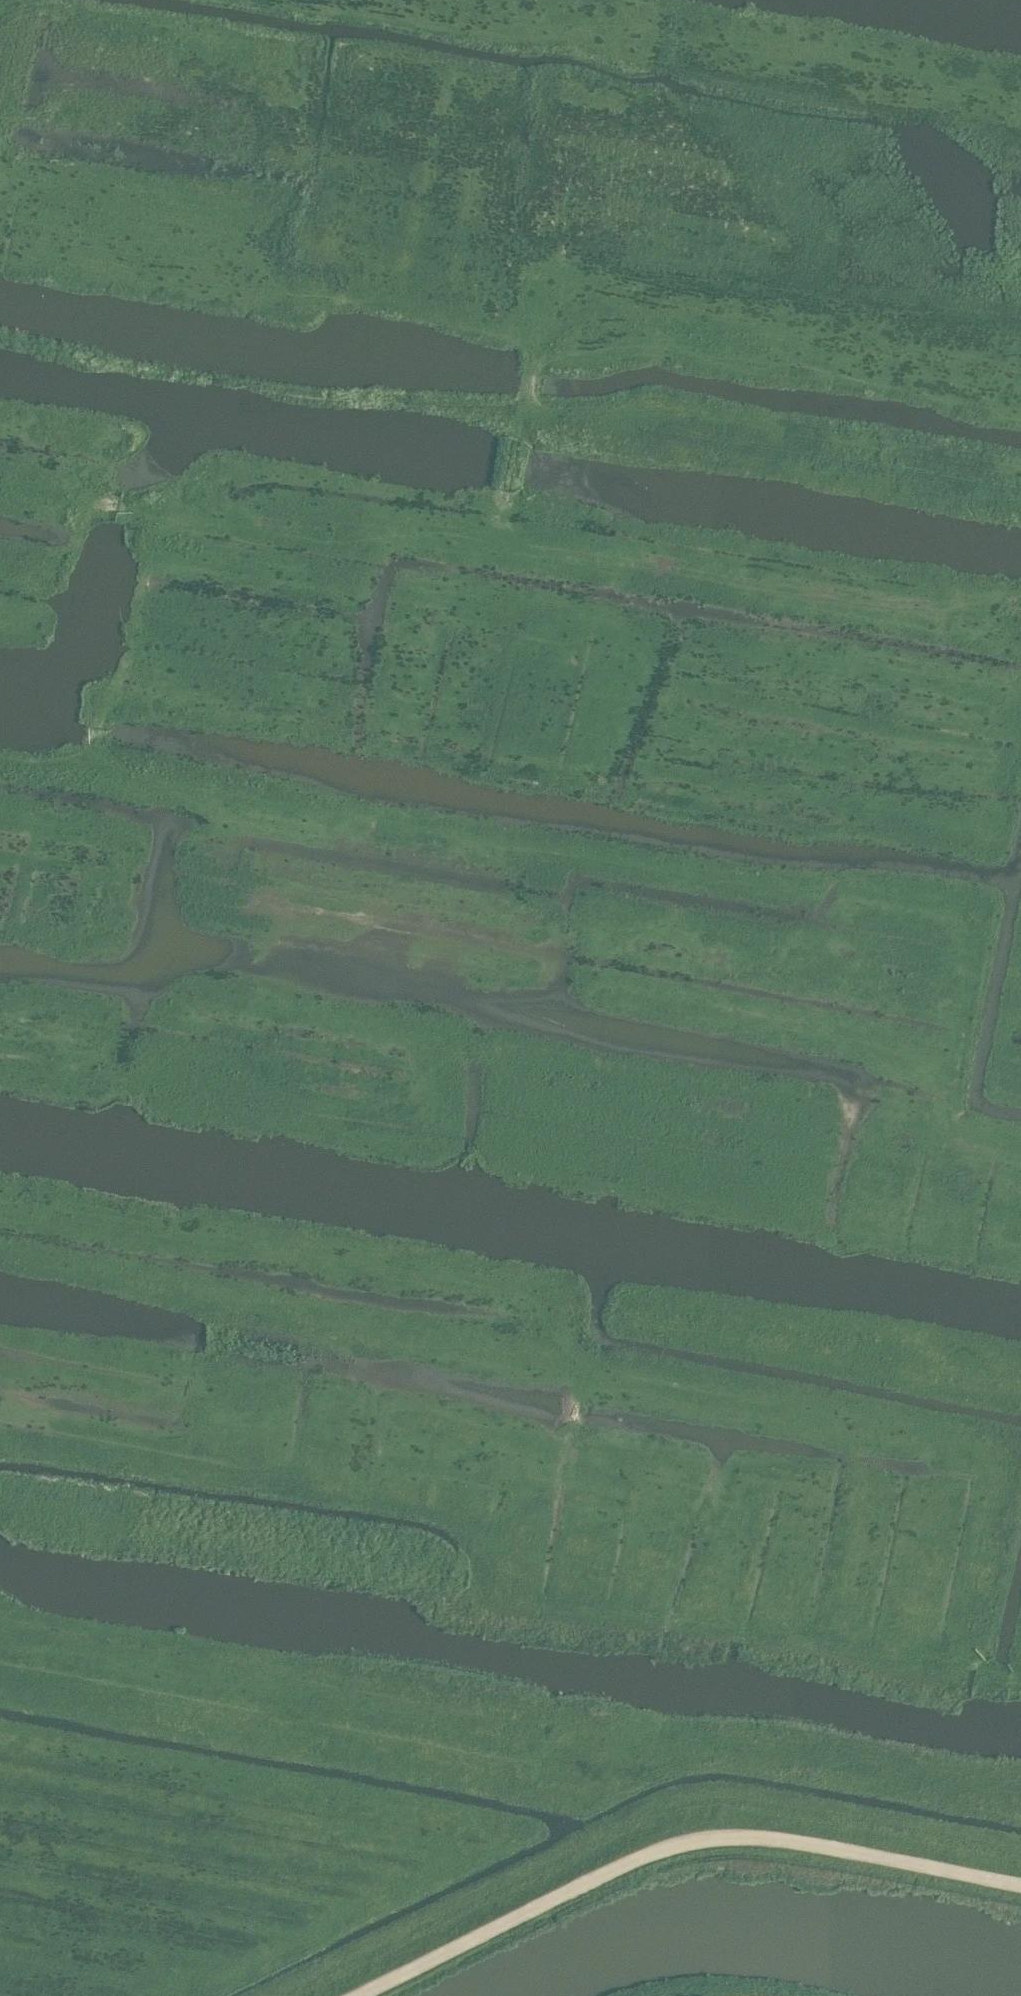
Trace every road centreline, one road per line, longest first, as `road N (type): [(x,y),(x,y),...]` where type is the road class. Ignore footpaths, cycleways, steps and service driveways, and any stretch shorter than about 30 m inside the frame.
road 1 (track): [(349,1995),(649,1854),(700,1837),(768,1836),(1020,1884)]

